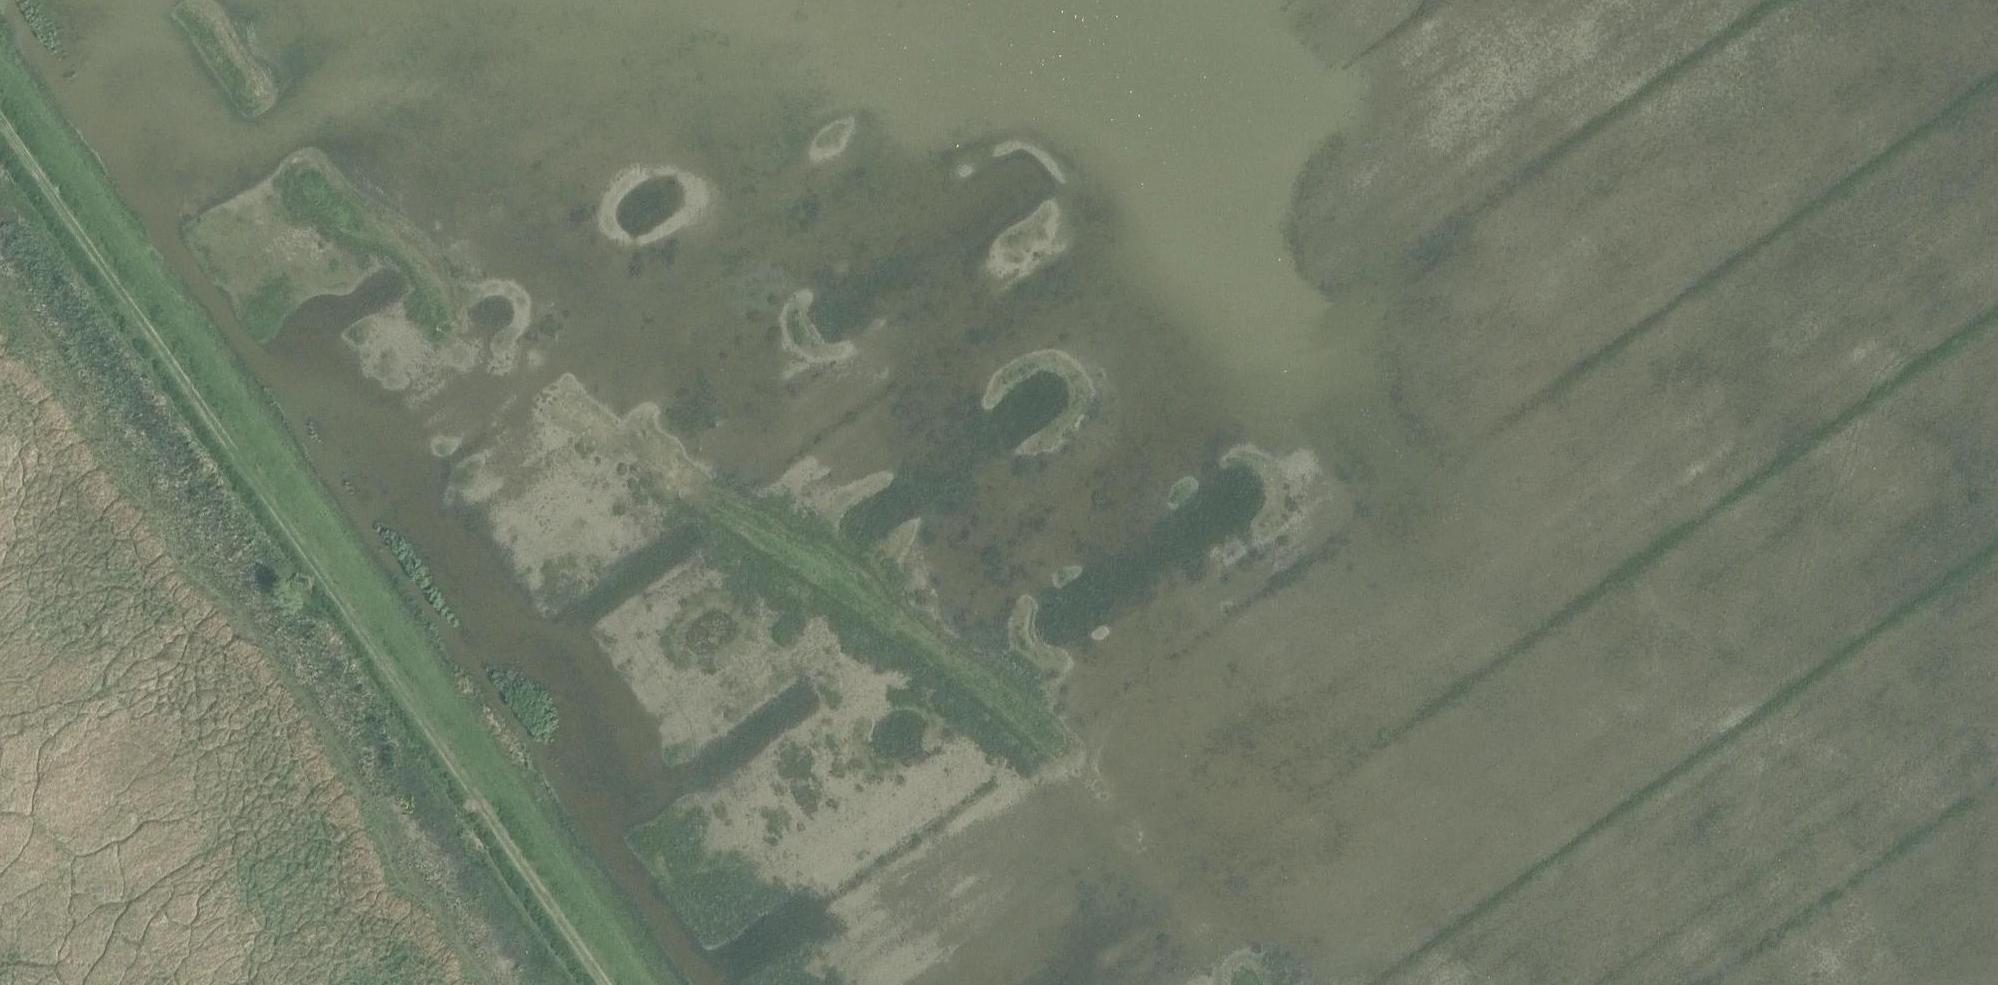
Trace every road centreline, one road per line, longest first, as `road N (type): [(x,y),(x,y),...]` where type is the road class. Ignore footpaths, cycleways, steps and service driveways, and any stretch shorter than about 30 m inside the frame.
road 1 (track): [(0,112),(614,984)]

